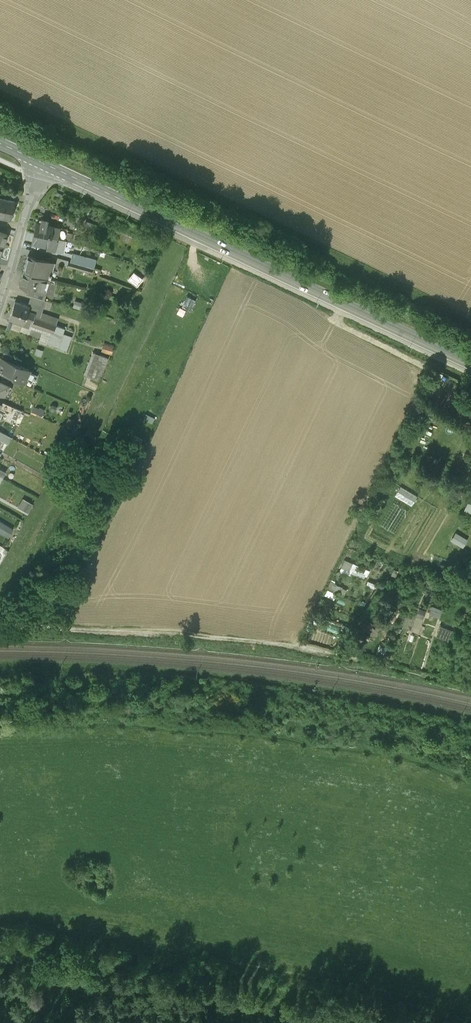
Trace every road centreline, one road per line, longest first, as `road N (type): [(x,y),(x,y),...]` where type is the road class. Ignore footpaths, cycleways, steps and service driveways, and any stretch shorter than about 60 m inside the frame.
road 1 (track): [(468,686),(295,648),(0,628)]
road 2 (residential): [(470,365),(46,165)]
road 3 (residential): [(0,306),(46,165)]

